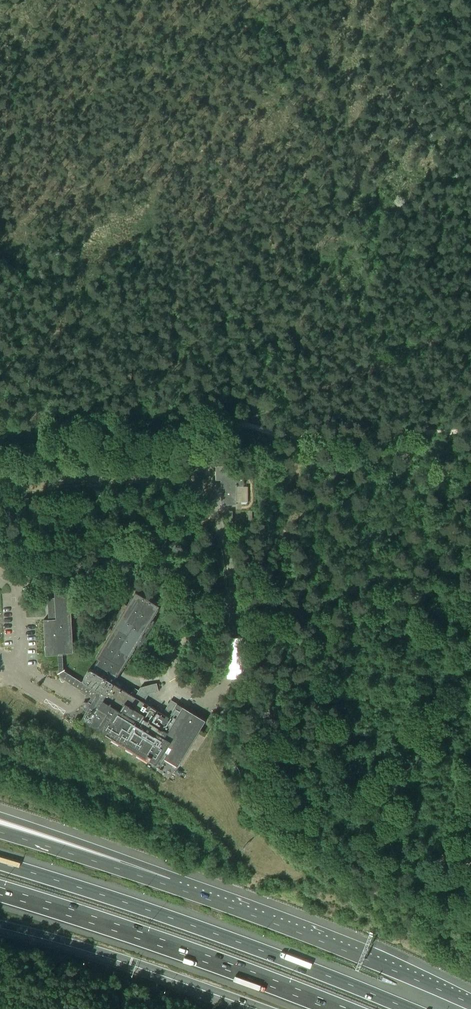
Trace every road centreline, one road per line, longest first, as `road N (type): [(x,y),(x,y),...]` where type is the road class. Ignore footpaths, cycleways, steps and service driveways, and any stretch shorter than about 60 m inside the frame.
road 1 (track): [(0,453),(175,445),(227,424),(281,435),(470,429)]
road 2 (motorway): [(411,1008),(158,910),(0,862)]
road 3 (motorway): [(0,891),(338,1008)]
road 4 (motorway): [(470,1004),(167,886)]
road 5 (motorway): [(0,926),(259,1008)]
road 6 (track): [(470,327),(240,423)]
road 7 (motorway): [(167,886),(105,852),(0,817)]
road 8 (motorway): [(167,886),(0,832)]

